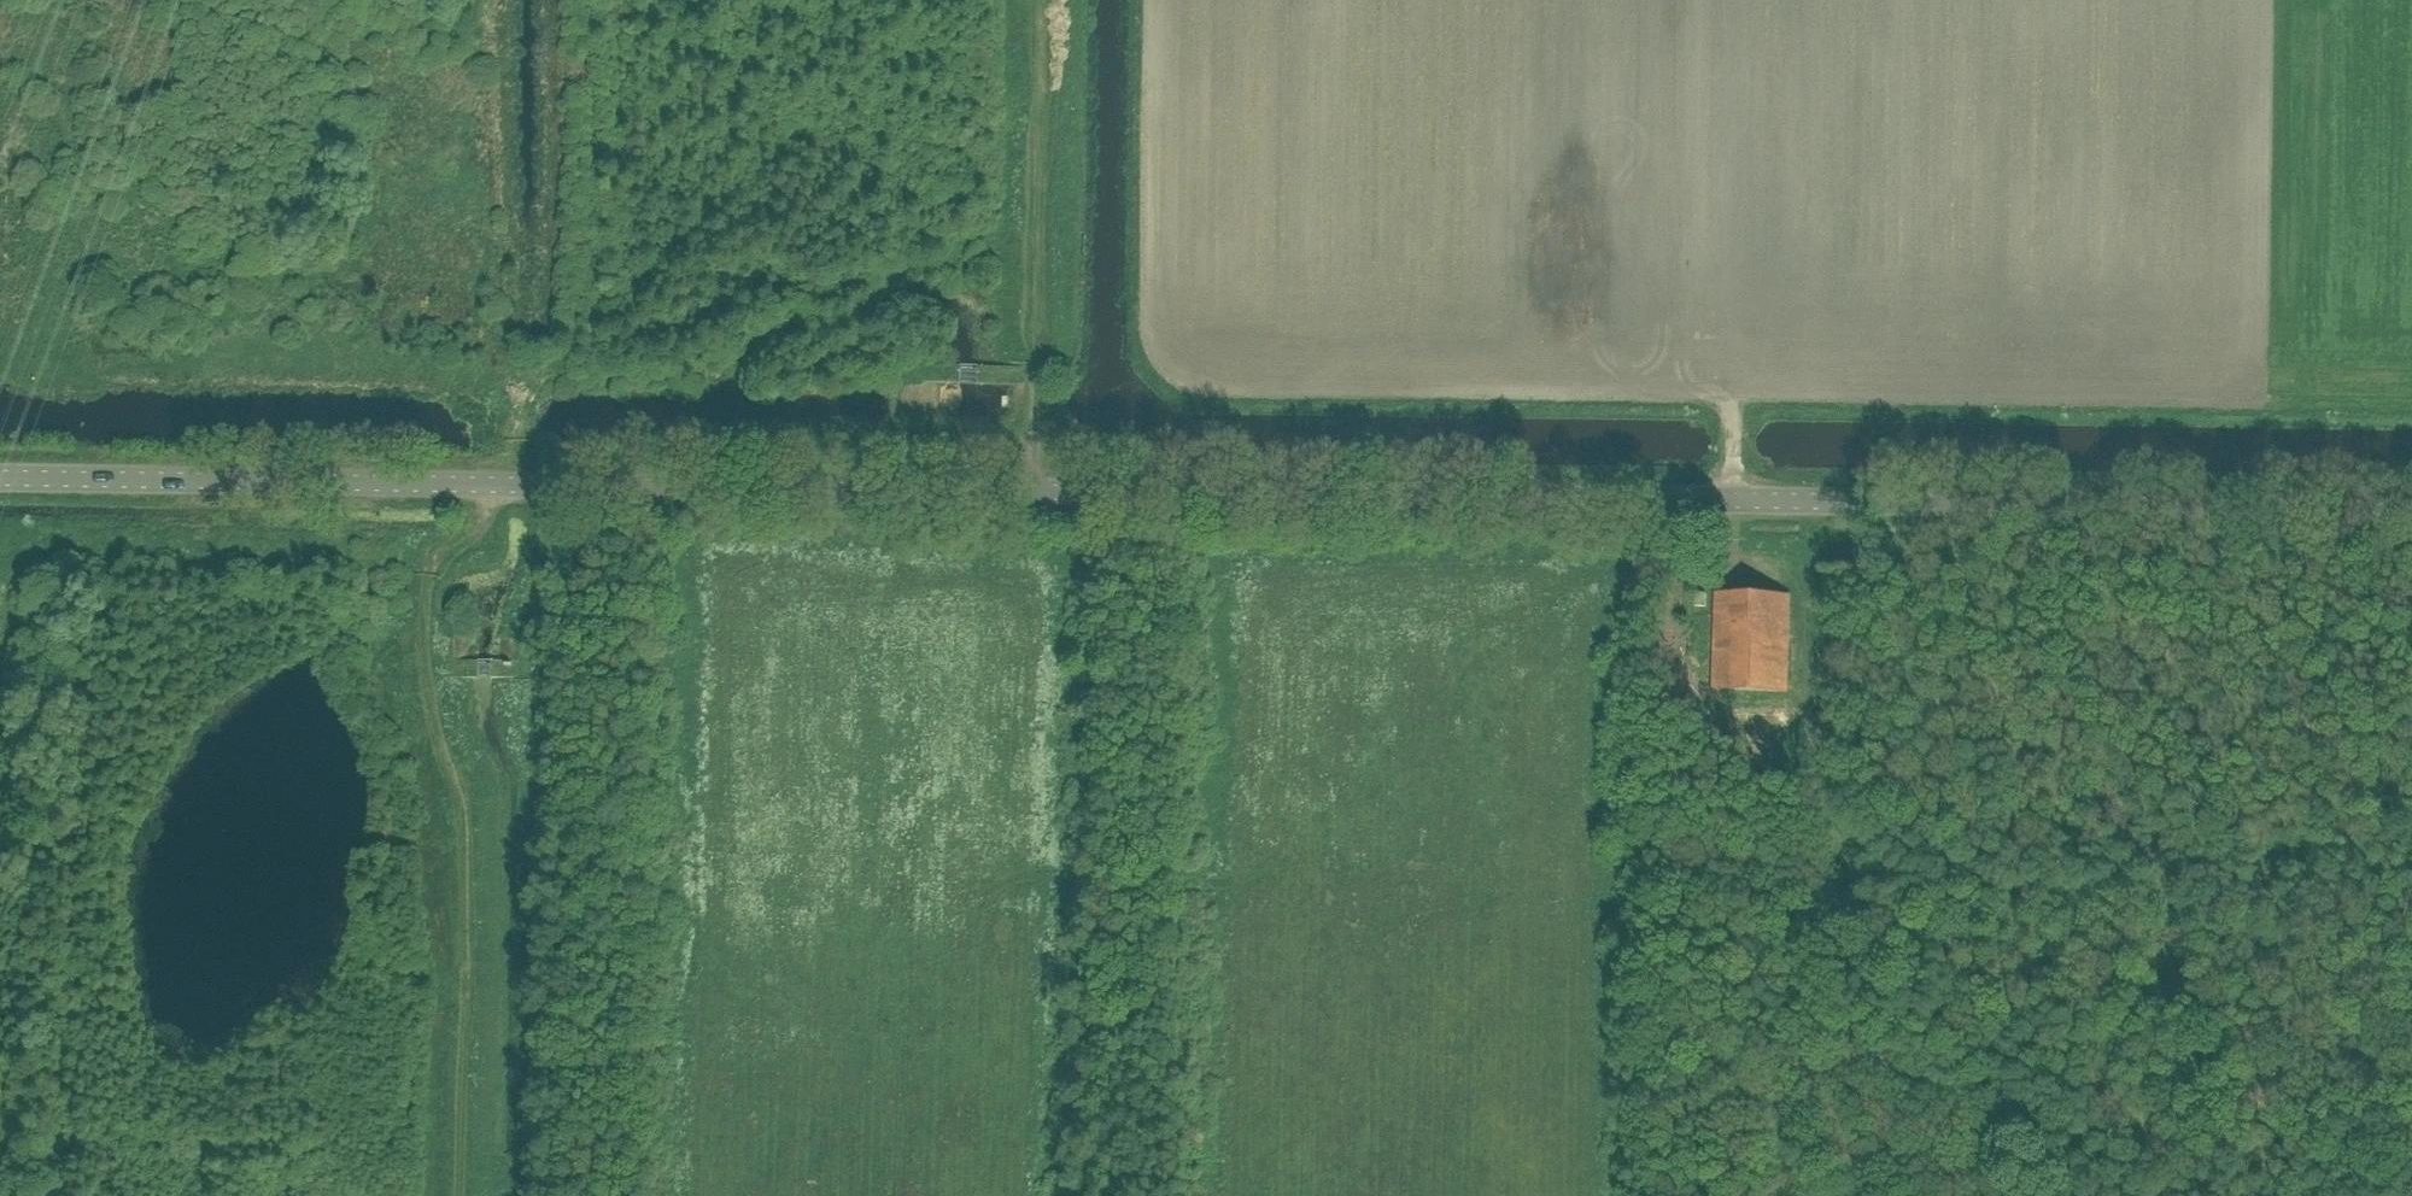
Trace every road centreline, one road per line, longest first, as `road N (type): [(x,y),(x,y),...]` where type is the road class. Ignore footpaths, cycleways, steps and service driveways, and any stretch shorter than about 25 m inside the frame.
road 1 (tertiary): [(2411,505),(0,477)]
road 2 (track): [(484,485),(470,540),(429,573),(426,619),(429,681),(461,820),(457,1195)]
road 3 (track): [(2199,909),(2100,886),(1880,868),(1856,855),(1840,828),(1823,759),(1817,497)]

